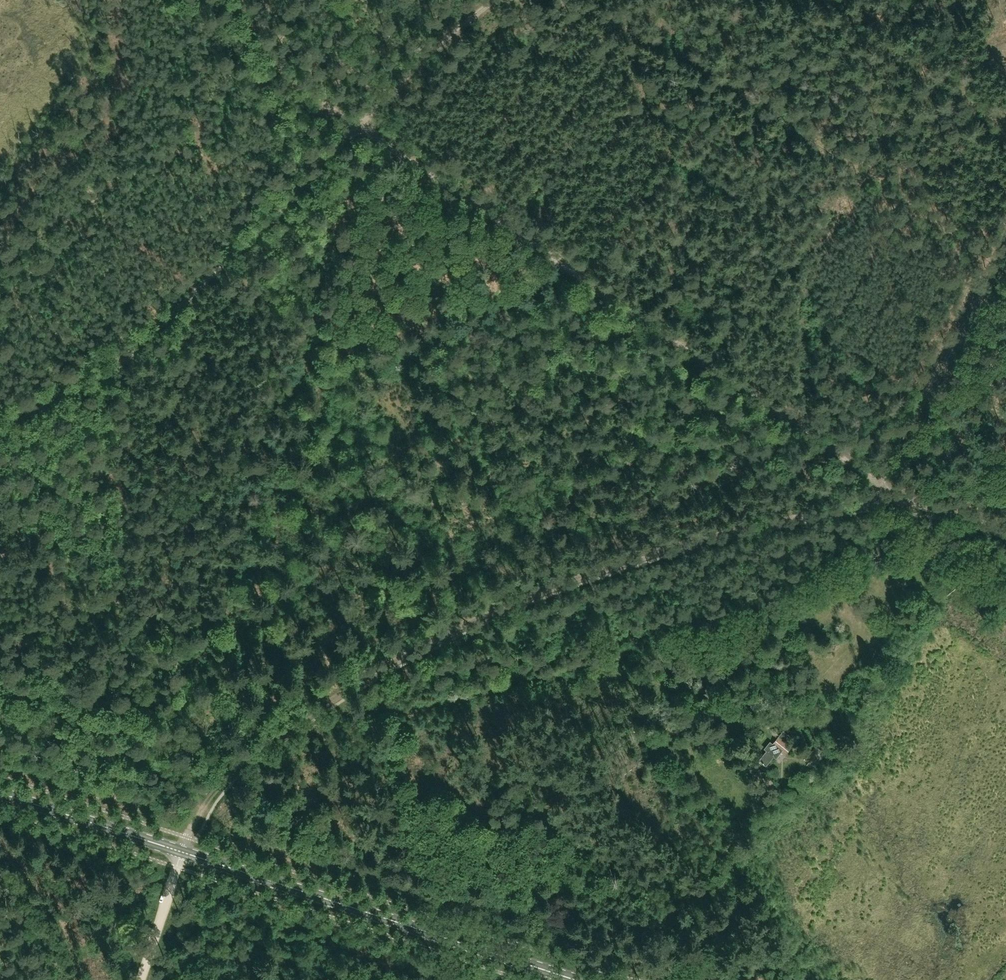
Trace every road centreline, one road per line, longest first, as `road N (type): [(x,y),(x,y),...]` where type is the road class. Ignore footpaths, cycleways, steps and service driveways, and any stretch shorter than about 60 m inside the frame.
road 1 (track): [(189,838),(222,782),(278,735),(408,653),(550,588),(678,546),(882,502),(950,509),(1005,531)]
road 2 (track): [(362,126),(885,479)]
road 3 (primary): [(577,979),(0,793)]
road 4 (track): [(554,0),(658,21),(823,147),(1003,262)]
road 5 (track): [(1003,262),(885,479),(881,510)]
road 6 (track): [(1005,118),(829,0)]
road 7 (track): [(695,979),(714,888),(777,791)]
road 8 (track): [(497,0),(430,49),(362,126)]
road 9 (track): [(231,0),(299,88),(362,126)]

